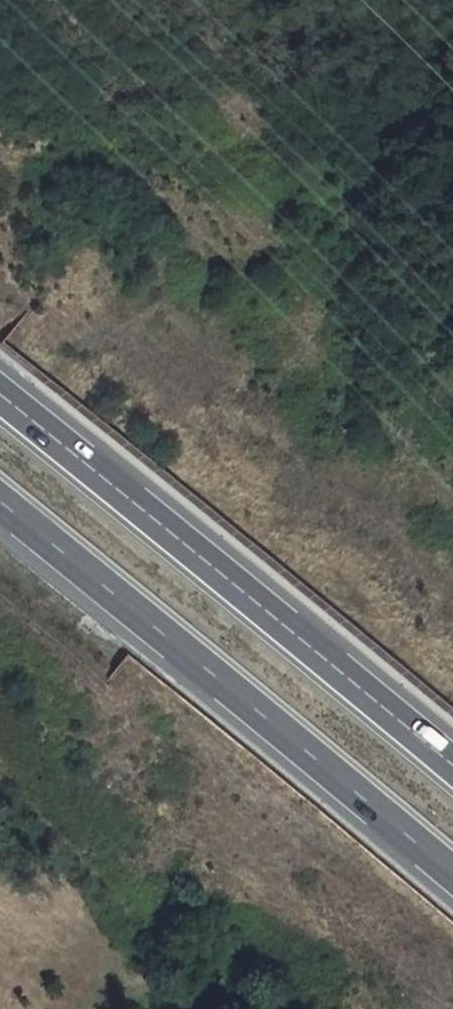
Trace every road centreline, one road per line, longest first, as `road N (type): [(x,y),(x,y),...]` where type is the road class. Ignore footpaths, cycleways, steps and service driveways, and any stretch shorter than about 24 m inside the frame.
road 1 (motorway): [(0,520),(452,888)]
road 2 (motorway): [(452,757),(0,391)]

